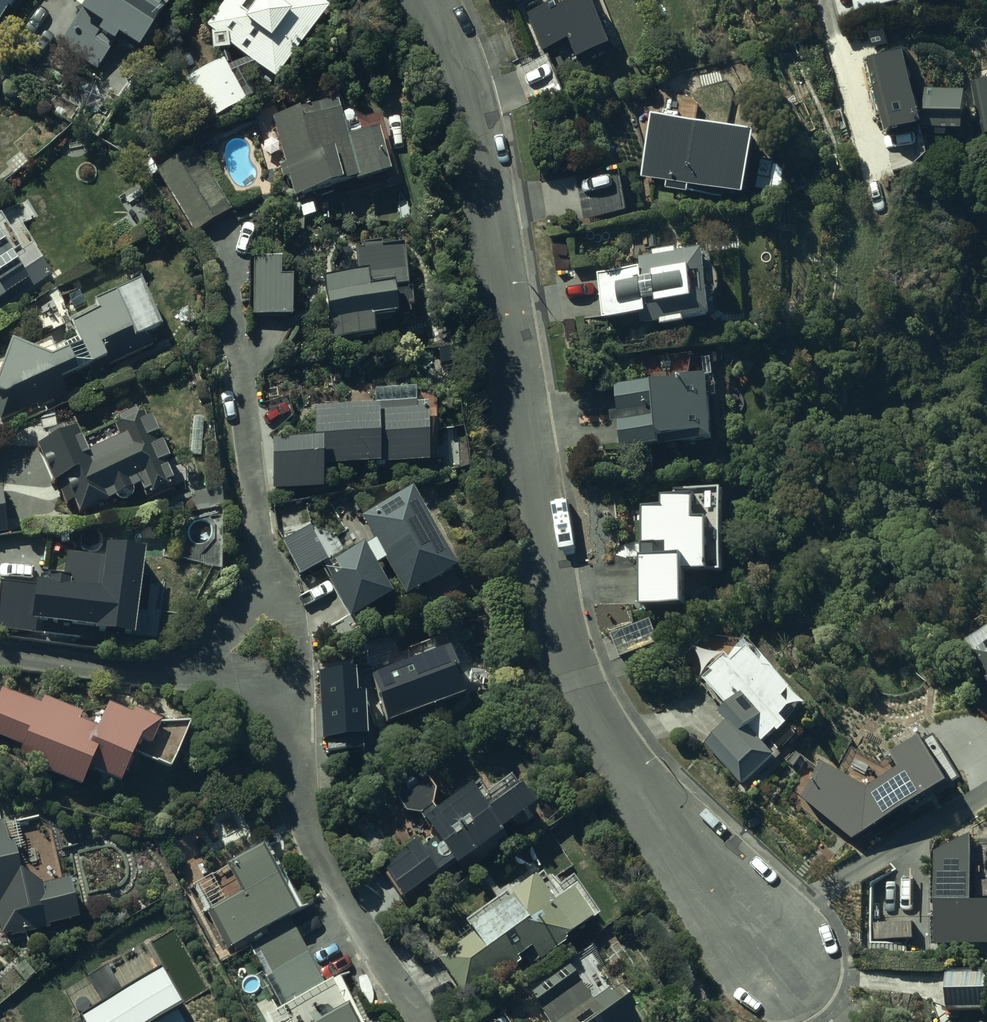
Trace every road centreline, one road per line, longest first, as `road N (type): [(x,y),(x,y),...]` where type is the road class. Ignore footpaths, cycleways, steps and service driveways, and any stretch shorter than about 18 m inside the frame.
road 1 (residential): [(426,0),(467,98),(577,677),(625,762),(760,938)]

